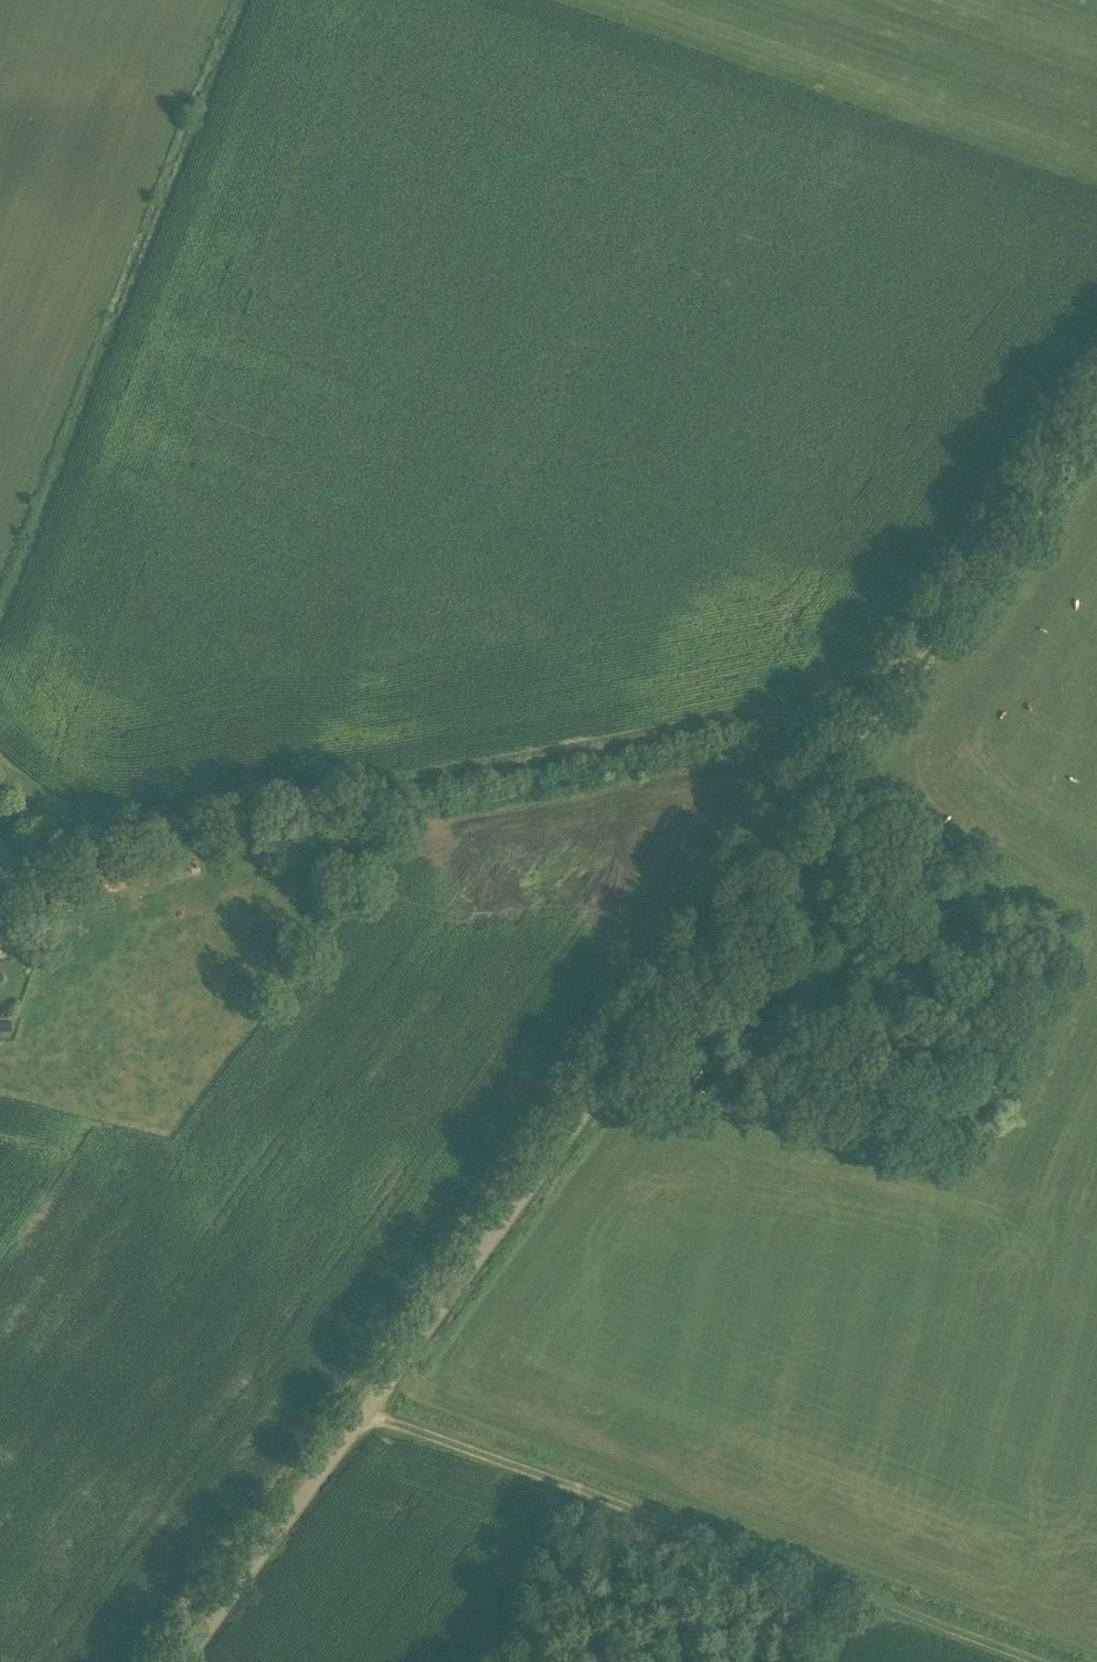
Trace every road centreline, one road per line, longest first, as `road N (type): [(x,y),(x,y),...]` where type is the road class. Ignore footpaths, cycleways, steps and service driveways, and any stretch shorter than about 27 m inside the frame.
road 1 (tertiary): [(181,1661),(1096,396)]
road 2 (track): [(1050,1661),(363,1411)]

